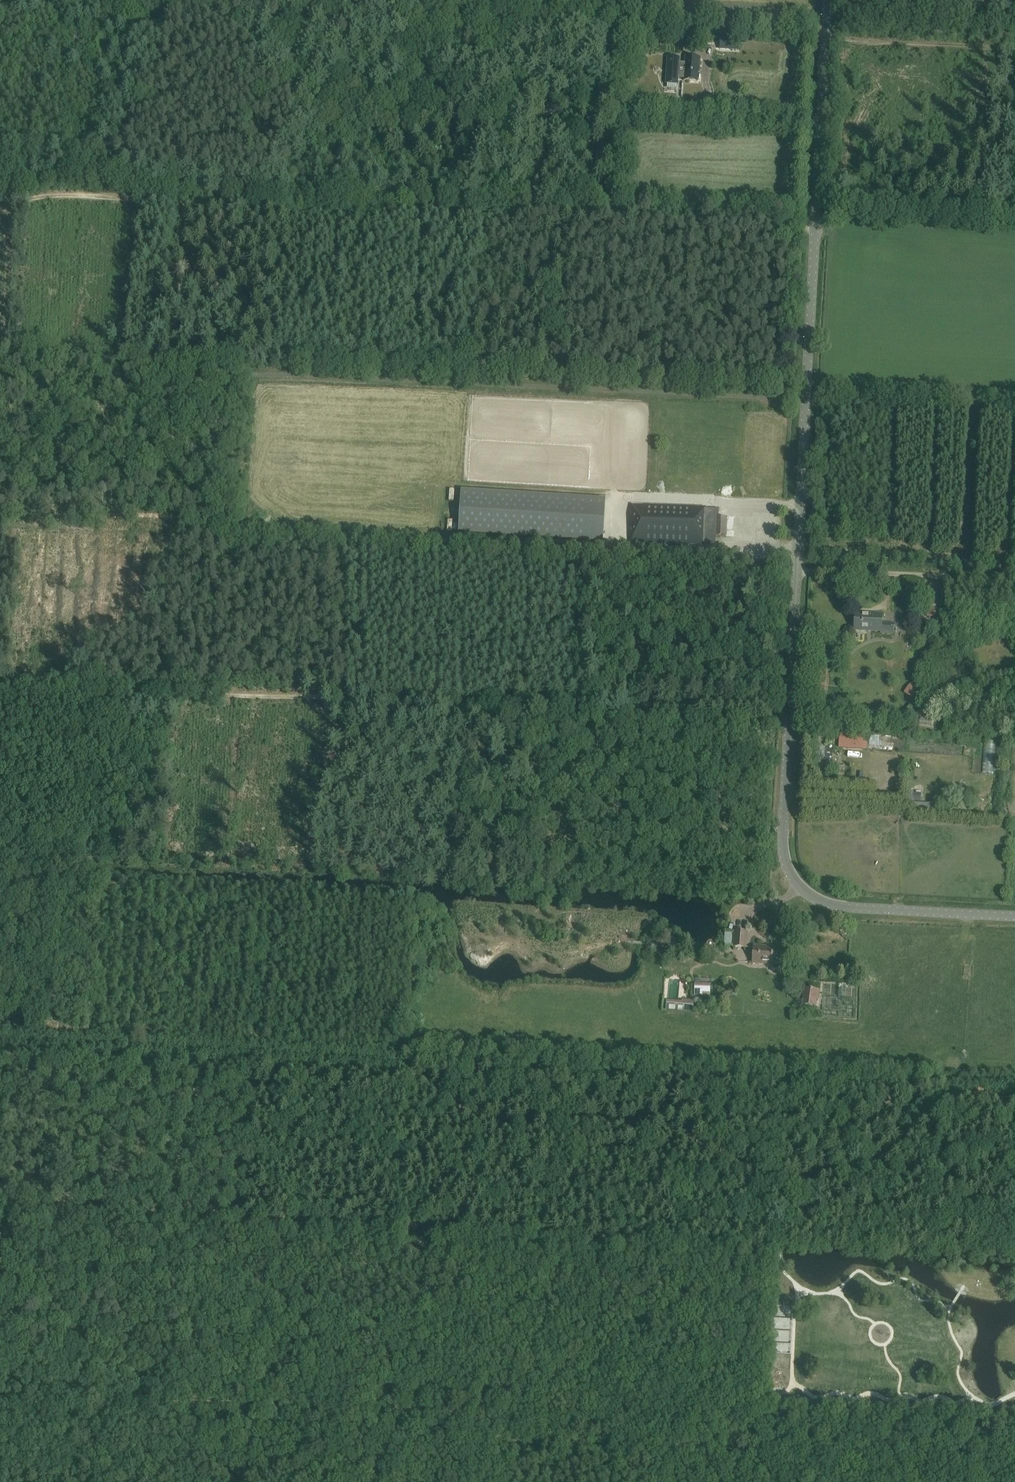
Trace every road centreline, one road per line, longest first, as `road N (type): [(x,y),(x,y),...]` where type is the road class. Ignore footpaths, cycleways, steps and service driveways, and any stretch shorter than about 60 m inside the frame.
road 1 (tertiary): [(1014,916),(829,905),(800,889),(784,863),(827,0)]
road 2 (track): [(1014,581),(796,570)]

